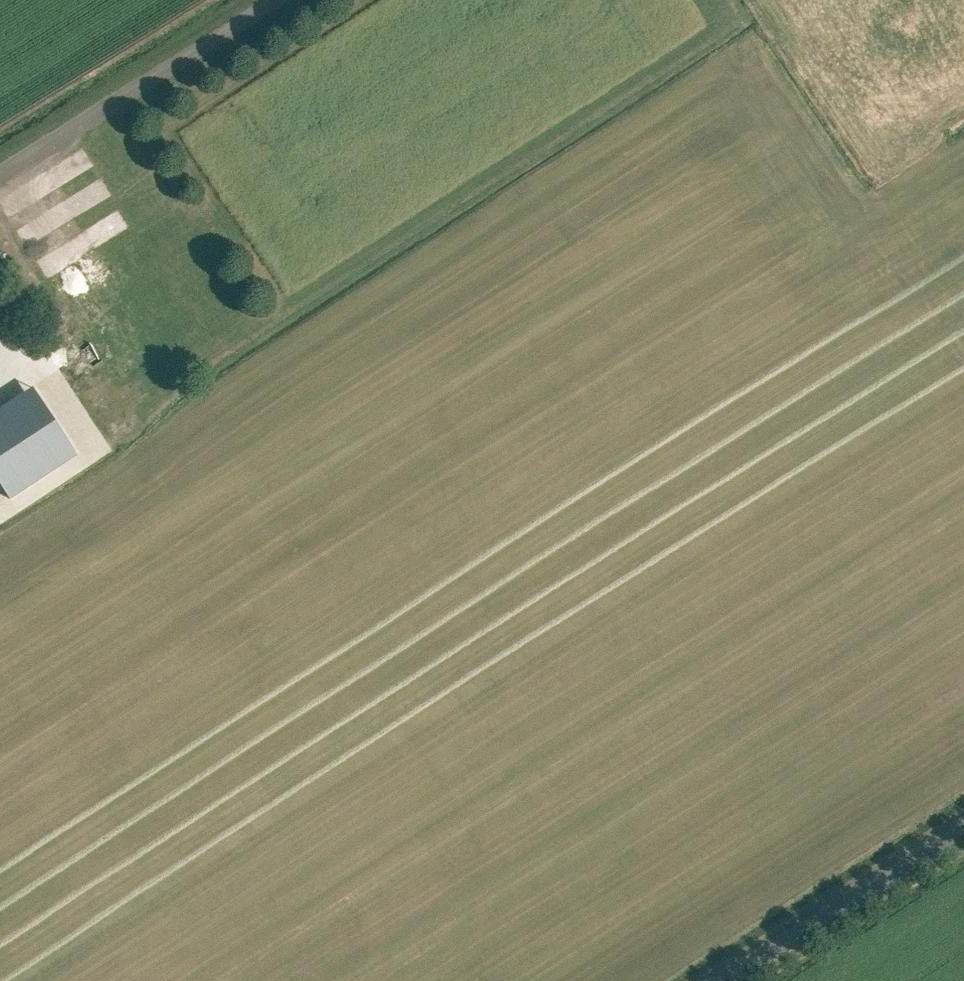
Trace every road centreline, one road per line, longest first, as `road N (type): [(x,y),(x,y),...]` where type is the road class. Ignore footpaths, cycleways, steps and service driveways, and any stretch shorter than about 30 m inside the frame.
road 1 (residential): [(268,0),(0,171)]
road 2 (unclassified): [(722,980),(963,828)]

